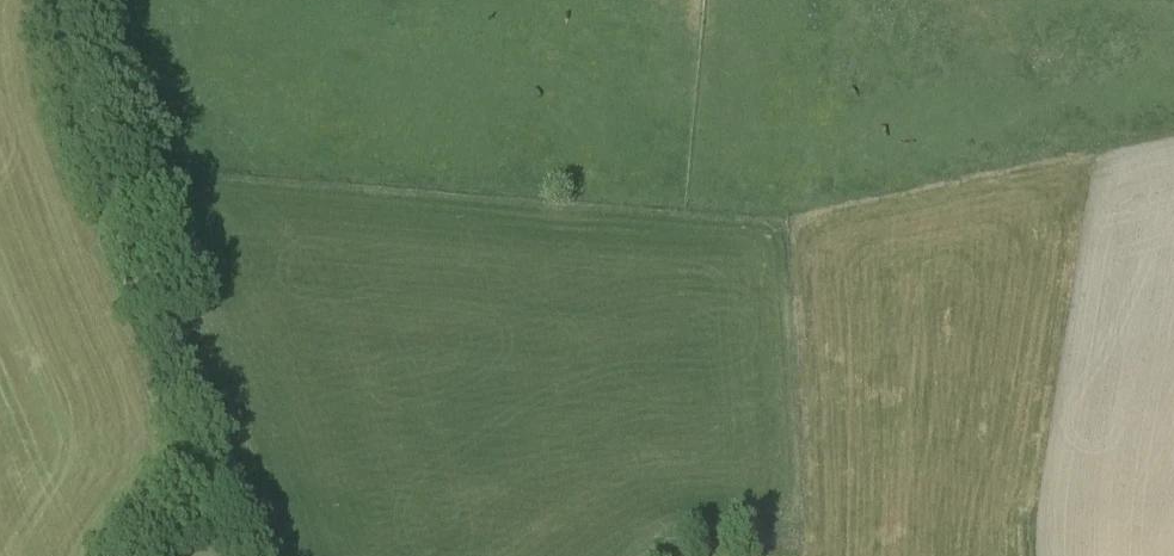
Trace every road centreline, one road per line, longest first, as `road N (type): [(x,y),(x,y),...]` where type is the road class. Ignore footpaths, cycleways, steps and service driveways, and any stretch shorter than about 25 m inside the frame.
road 1 (unclassified): [(264,555),(74,66),(67,0)]

